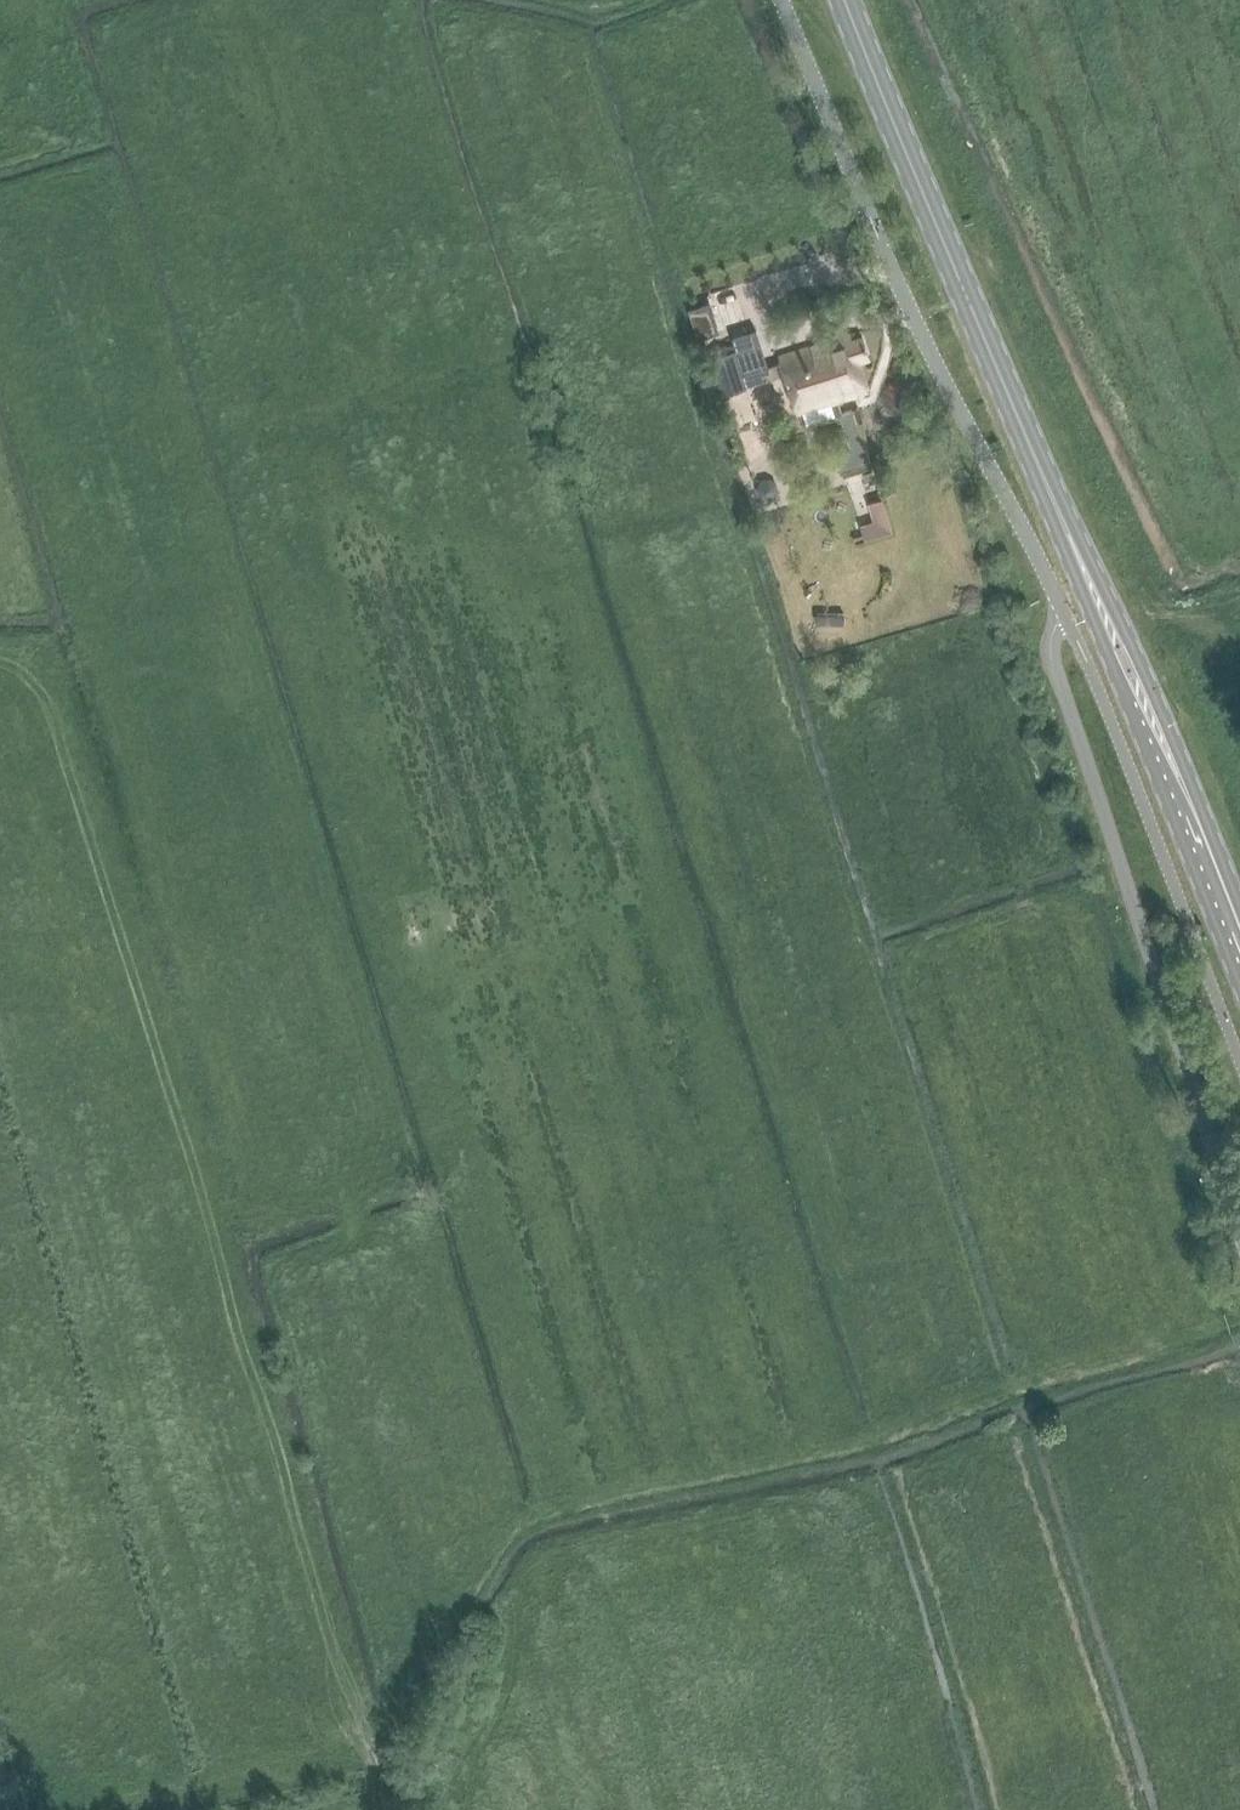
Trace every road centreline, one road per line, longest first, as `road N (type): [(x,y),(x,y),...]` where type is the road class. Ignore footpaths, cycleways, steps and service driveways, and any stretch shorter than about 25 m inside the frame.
road 1 (unclassified): [(1239,1234),(1051,661),(1051,631),(1065,615)]
road 2 (primary): [(1075,549),(844,0)]
road 3 (primary): [(1075,549),(1076,582),(1239,986)]
road 4 (unclassified): [(887,257),(1065,615)]
road 5 (primary): [(1239,905),(1127,634),(1098,574),(1075,549)]

